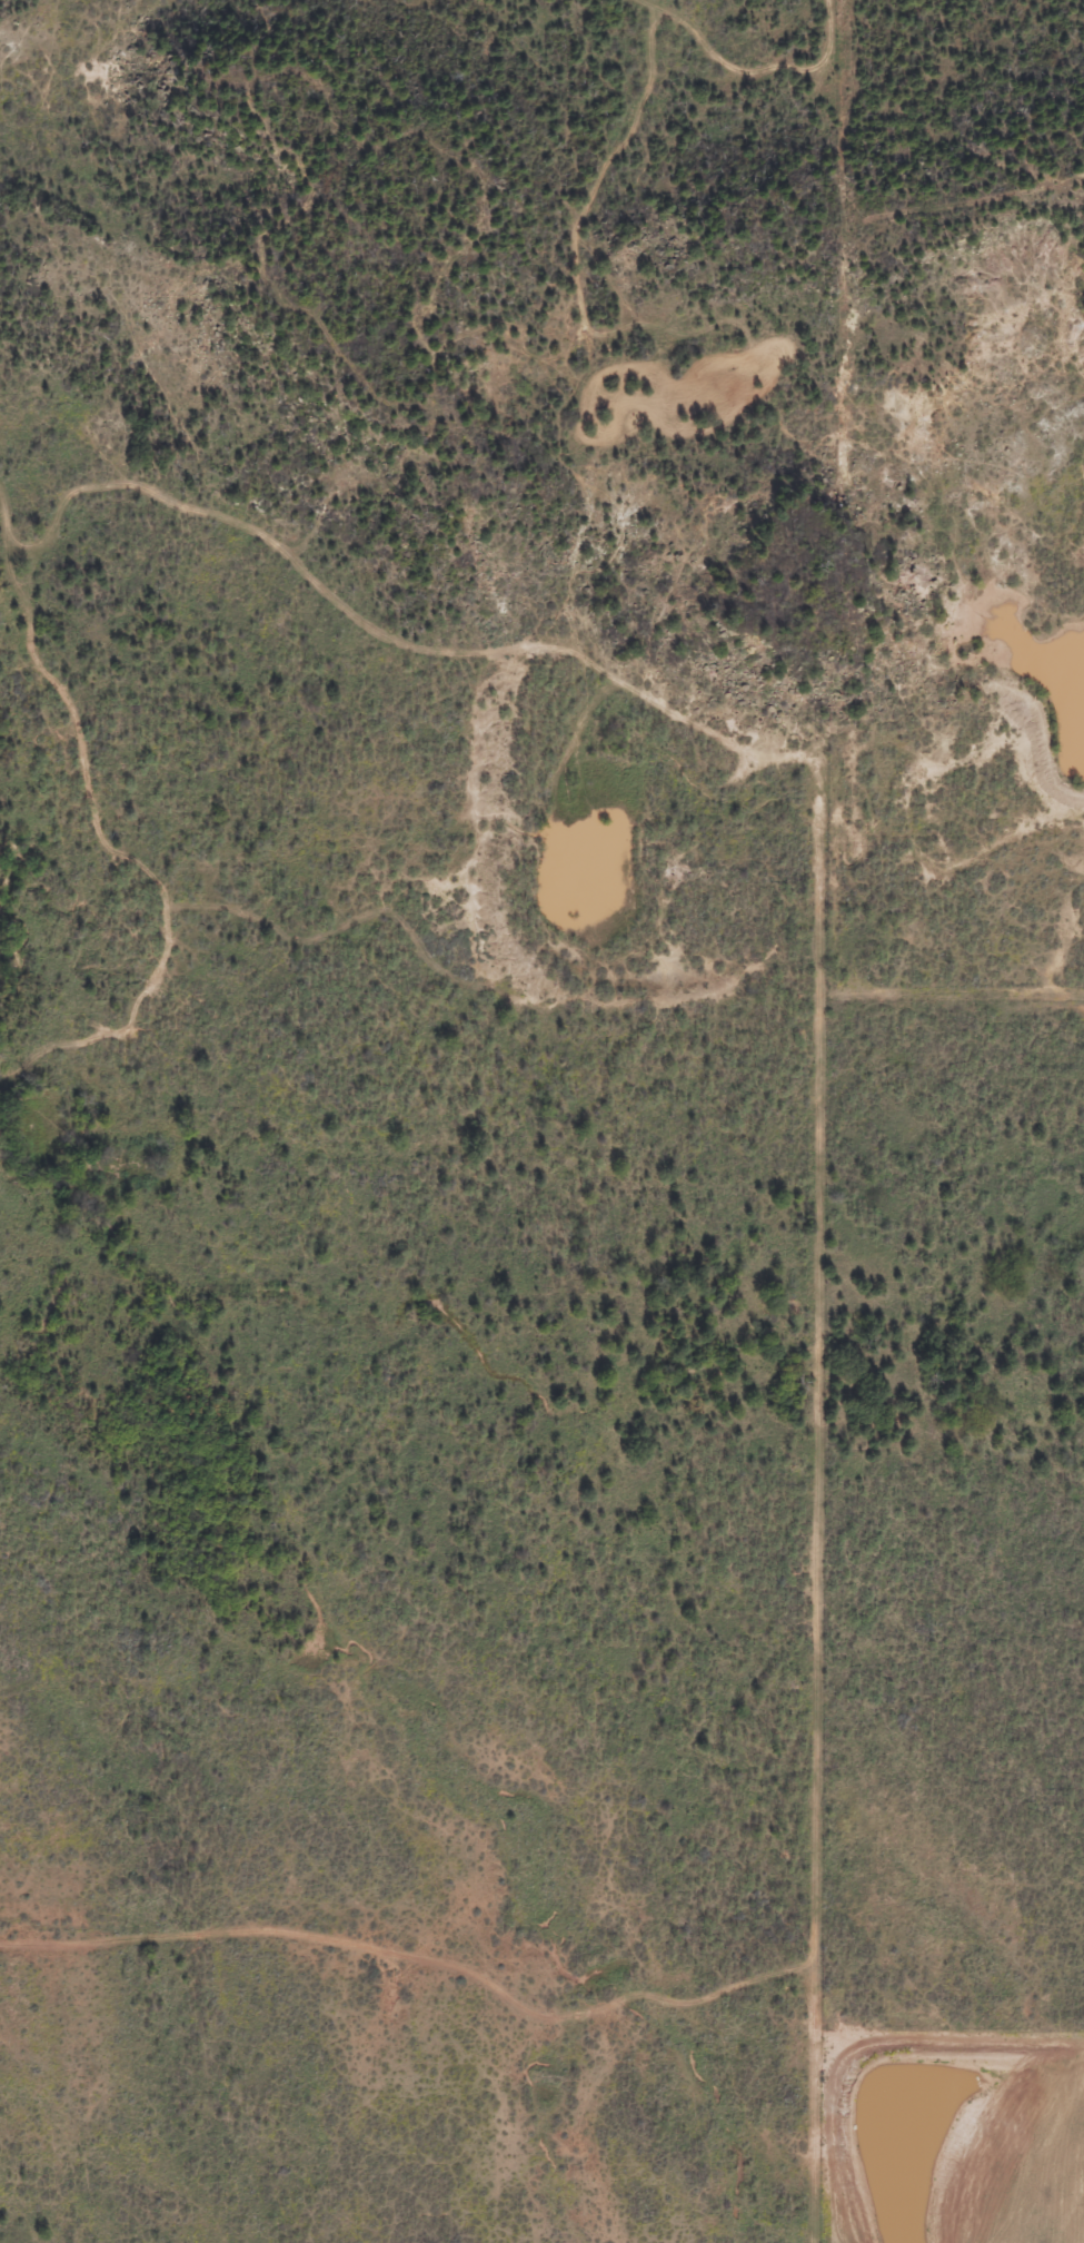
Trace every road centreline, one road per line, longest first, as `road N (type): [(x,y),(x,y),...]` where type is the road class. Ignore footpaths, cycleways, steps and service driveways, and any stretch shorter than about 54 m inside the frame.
road 1 (track): [(434,1996),(0,1959)]

